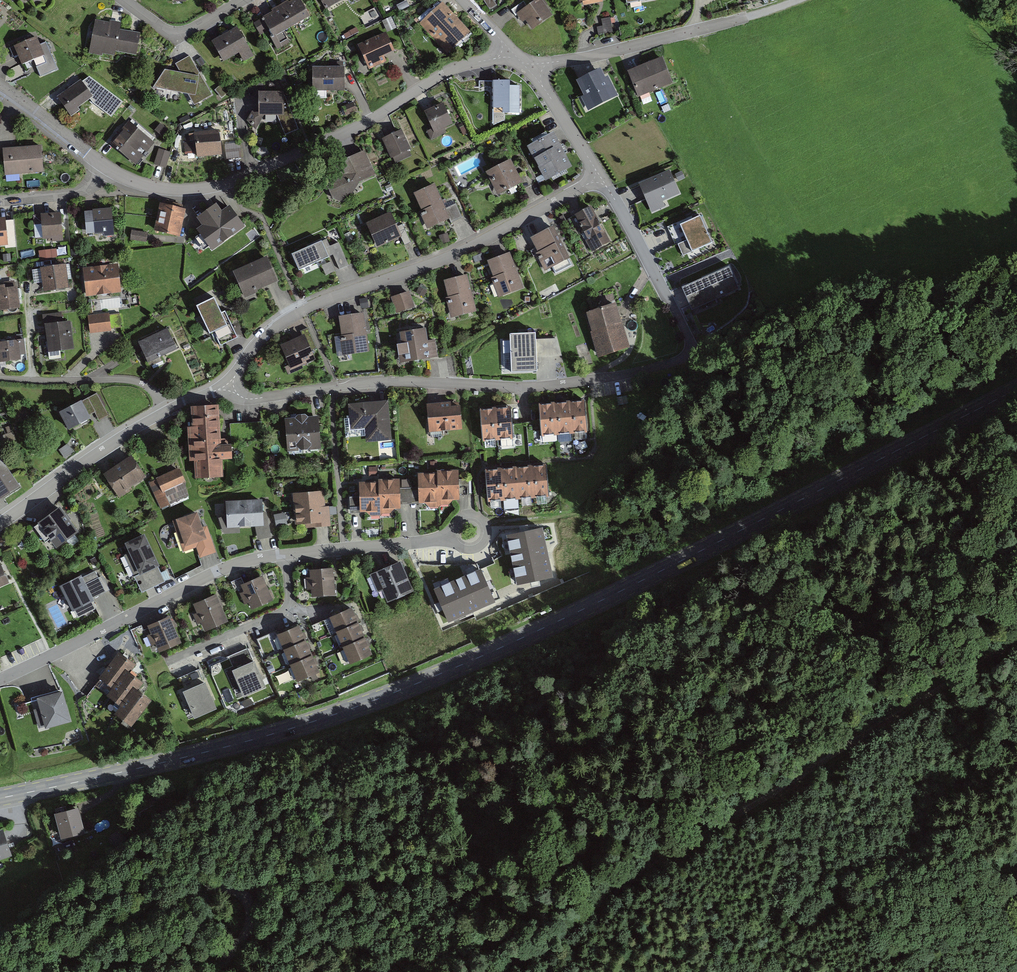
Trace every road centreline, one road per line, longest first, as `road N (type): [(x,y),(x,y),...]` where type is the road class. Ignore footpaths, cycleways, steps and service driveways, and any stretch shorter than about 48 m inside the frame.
road 1 (secondary): [(0,798),(290,730),(395,693),(562,620),(1016,389)]
road 2 (track): [(1016,642),(662,862),(505,971)]
road 3 (residential): [(0,679),(238,564),(458,536)]
road 4 (residential): [(691,352),(636,372),(524,386),(381,382),(255,399),(229,388)]
road 5 (residential): [(106,168),(159,188),(230,182),(372,120),(457,67),(519,61)]
road 6 (residential): [(229,388),(279,323),(449,257),(598,179)]
road 7 (track): [(691,352),(799,313),(1016,268)]
road 8 (residential): [(519,61),(585,58),(796,0)]
road 9 (track): [(38,971),(205,889),(222,885),(245,894)]
road 10 (residential): [(166,411),(0,524)]
road 11 (residential): [(691,352),(598,179)]
road 12 (residential): [(166,411),(151,389),(127,379),(0,380)]
road 13 (residential): [(598,179),(519,61)]
road 14 (residential): [(124,0),(176,33),(242,0)]
road 15 (residential): [(0,87),(106,168)]

